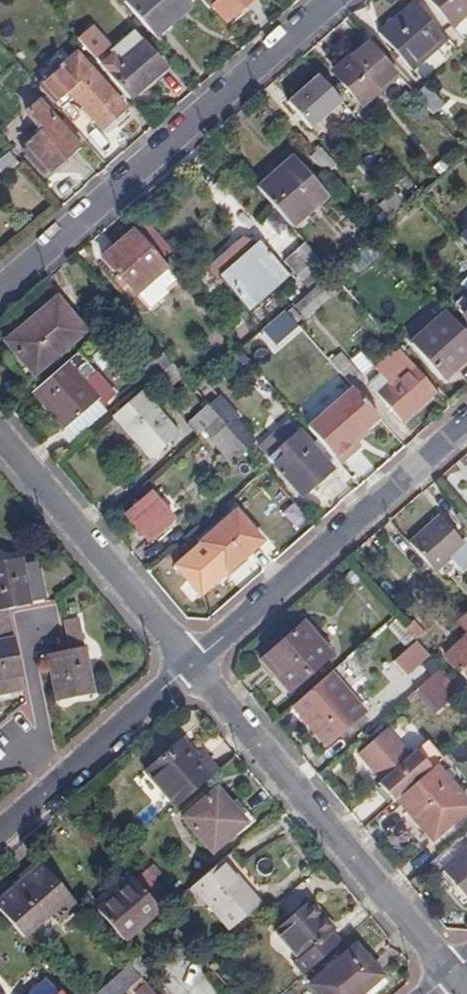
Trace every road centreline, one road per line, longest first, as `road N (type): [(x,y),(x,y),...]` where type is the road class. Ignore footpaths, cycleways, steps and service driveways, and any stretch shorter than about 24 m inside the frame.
road 1 (residential): [(0,289),(333,0)]
road 2 (residential): [(452,974),(192,667)]
road 3 (residential): [(192,667),(466,423)]
road 4 (residential): [(192,667),(0,433)]
road 5 (residential): [(0,833),(192,667)]

